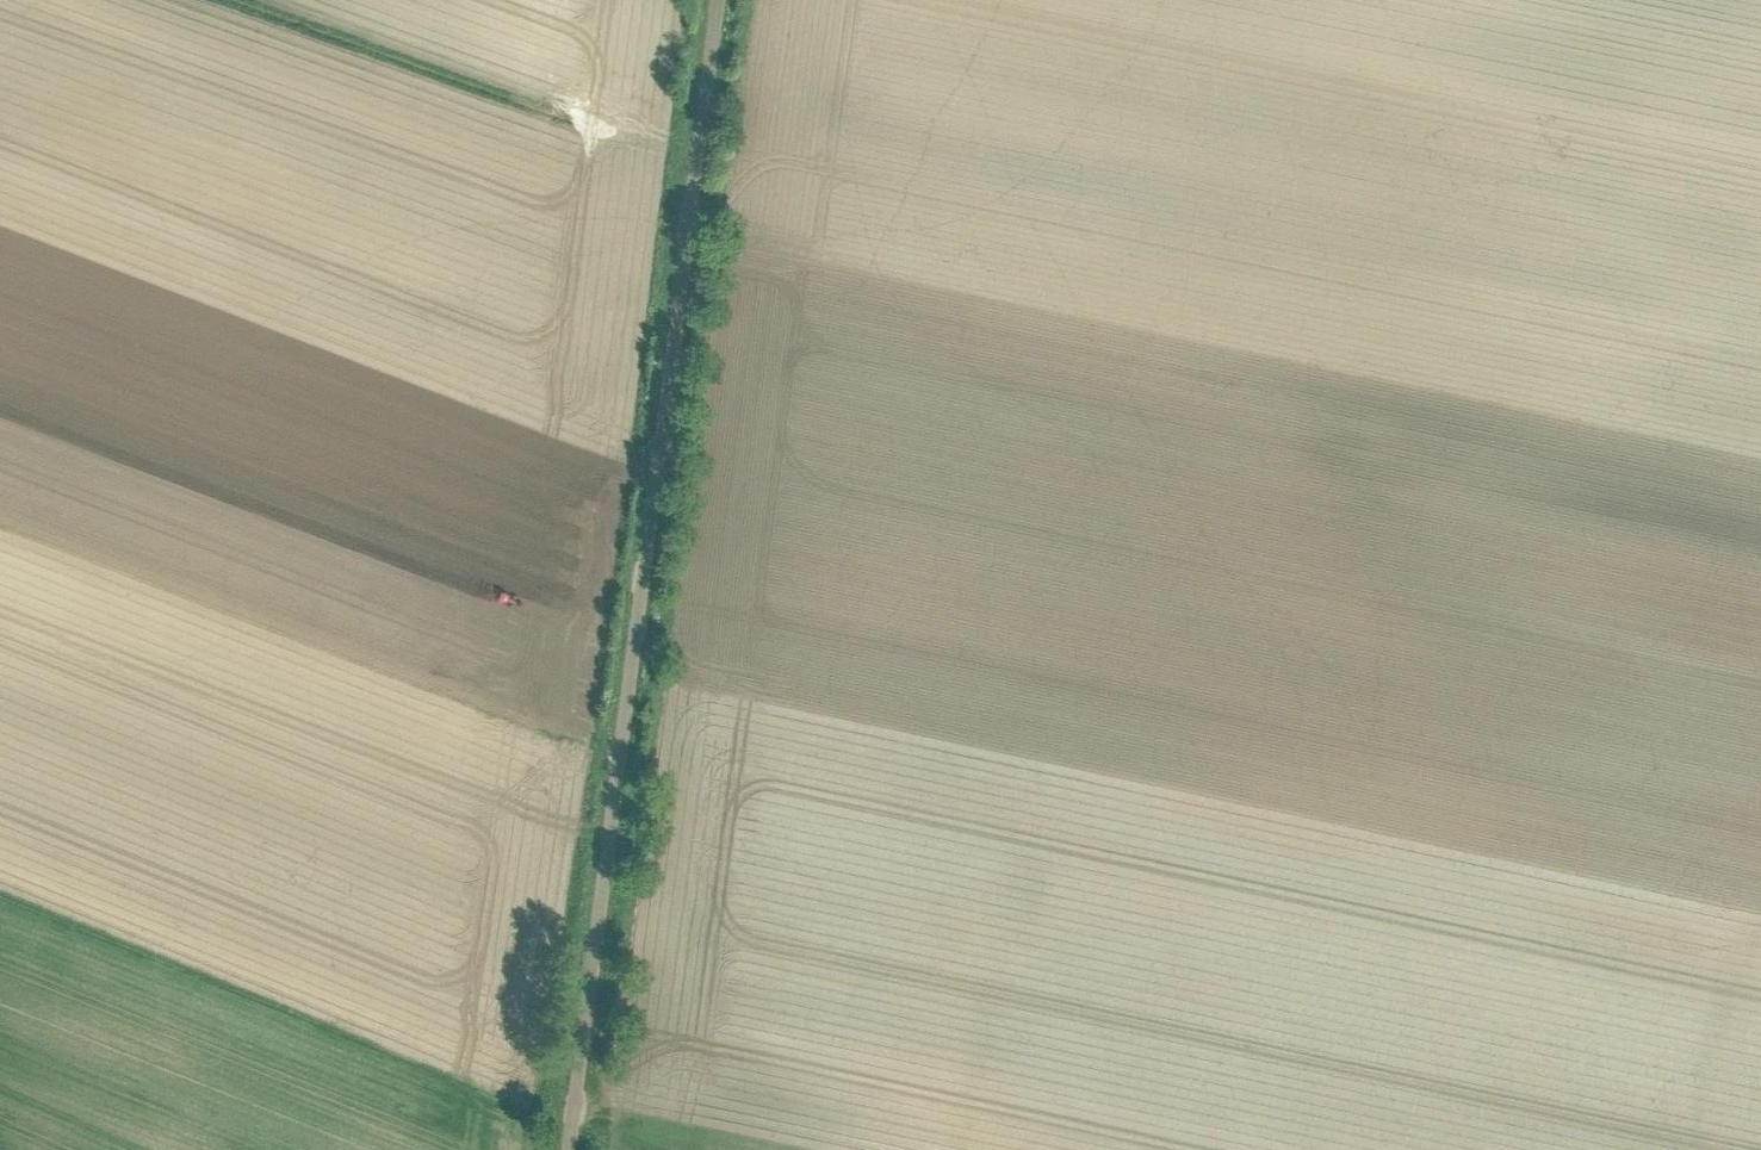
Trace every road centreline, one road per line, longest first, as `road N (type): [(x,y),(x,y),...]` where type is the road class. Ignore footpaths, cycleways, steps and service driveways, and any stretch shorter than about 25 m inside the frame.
road 1 (unclassified): [(702,0),(558,1149)]

